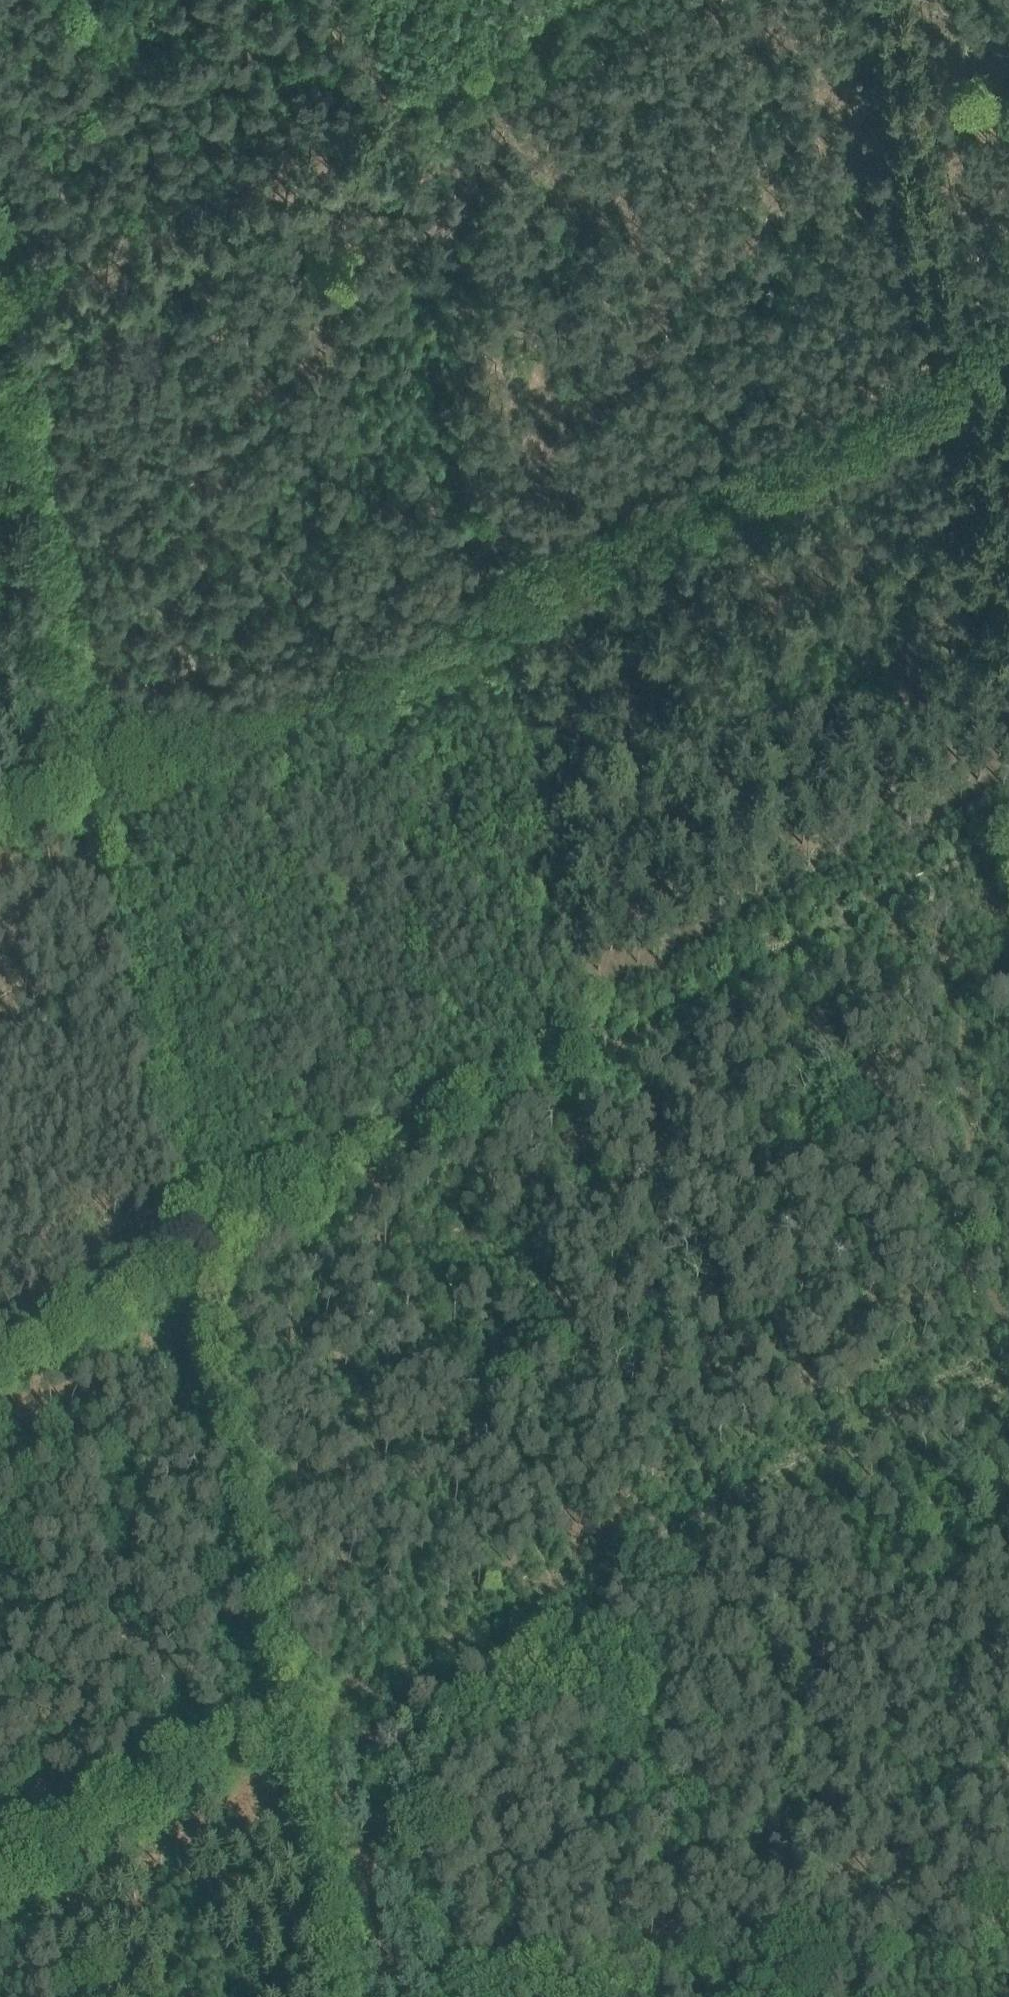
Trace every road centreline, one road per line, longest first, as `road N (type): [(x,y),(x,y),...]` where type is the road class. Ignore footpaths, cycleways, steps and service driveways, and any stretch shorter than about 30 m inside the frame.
road 1 (track): [(301,1721),(0,291)]
road 2 (track): [(108,804),(1008,331)]
road 3 (track): [(599,0),(3,304)]
road 4 (track): [(449,1123),(1008,829)]
road 5 (track): [(1008,1350),(550,1592)]
road 6 (track): [(198,1259),(449,1123)]
road 7 (track): [(356,1996),(301,1721)]
road 8 (track): [(550,1592),(301,1721)]
road 9 (track): [(810,1996),(1008,1892)]

